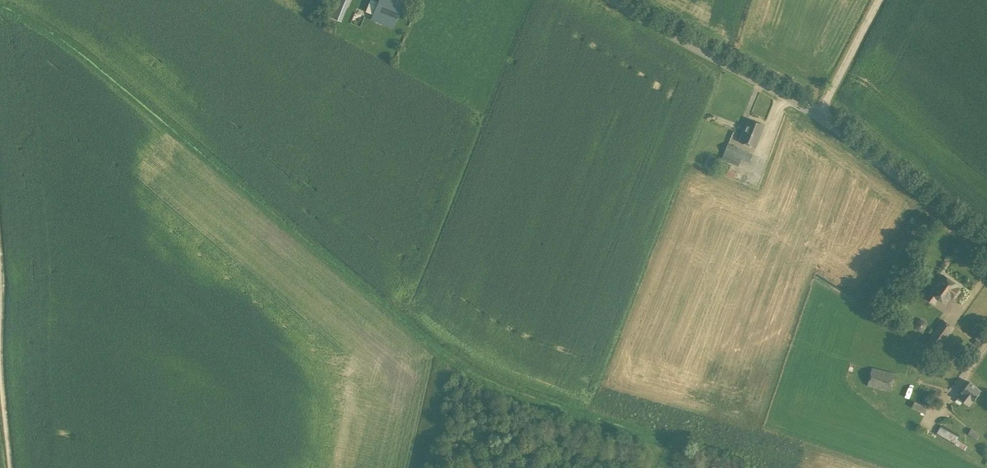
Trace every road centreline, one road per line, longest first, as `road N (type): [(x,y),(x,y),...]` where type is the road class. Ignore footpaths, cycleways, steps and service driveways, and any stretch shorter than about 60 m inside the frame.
road 1 (tertiary): [(986,243),(844,133),(616,0)]

